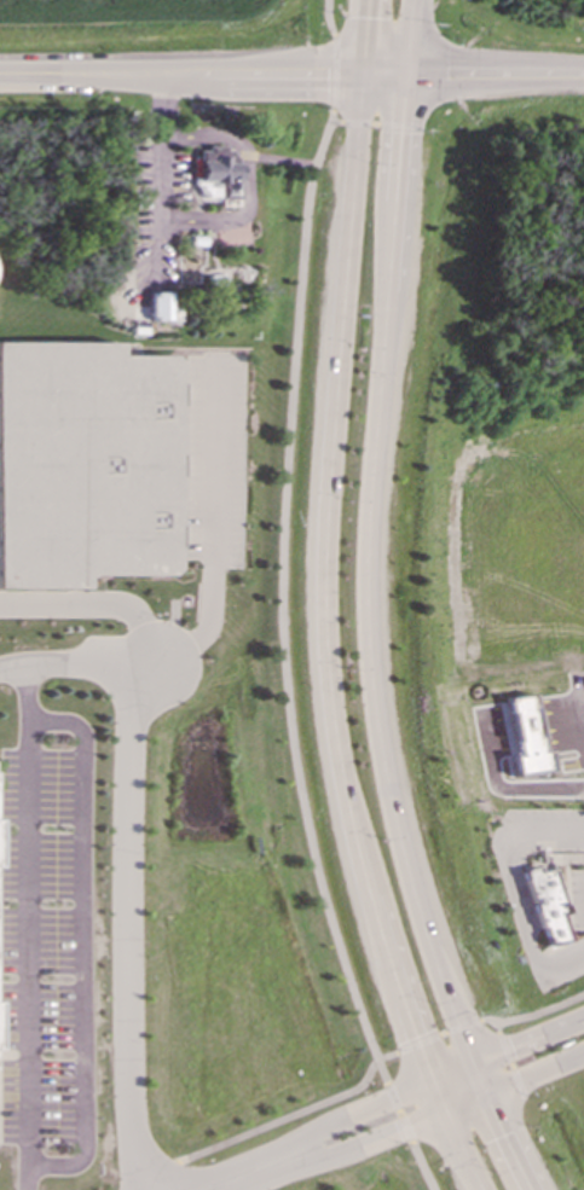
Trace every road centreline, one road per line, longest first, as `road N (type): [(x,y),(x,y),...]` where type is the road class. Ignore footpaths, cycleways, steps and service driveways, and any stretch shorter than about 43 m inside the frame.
road 1 (secondary): [(367,0),(328,507),(335,724),(349,826),(397,997),(475,1189)]
road 2 (secondary): [(526,1189),(456,1028),(392,785),(377,654),(375,446),(399,76)]
road 3 (residential): [(137,621),(133,1189)]
road 4 (secondary): [(399,76),(0,76)]
road 5 (residential): [(583,1019),(314,1127),(285,1157)]
road 6 (residential): [(285,1157),(325,1156),(583,1051)]
road 7 (secondary): [(583,74),(399,76)]

